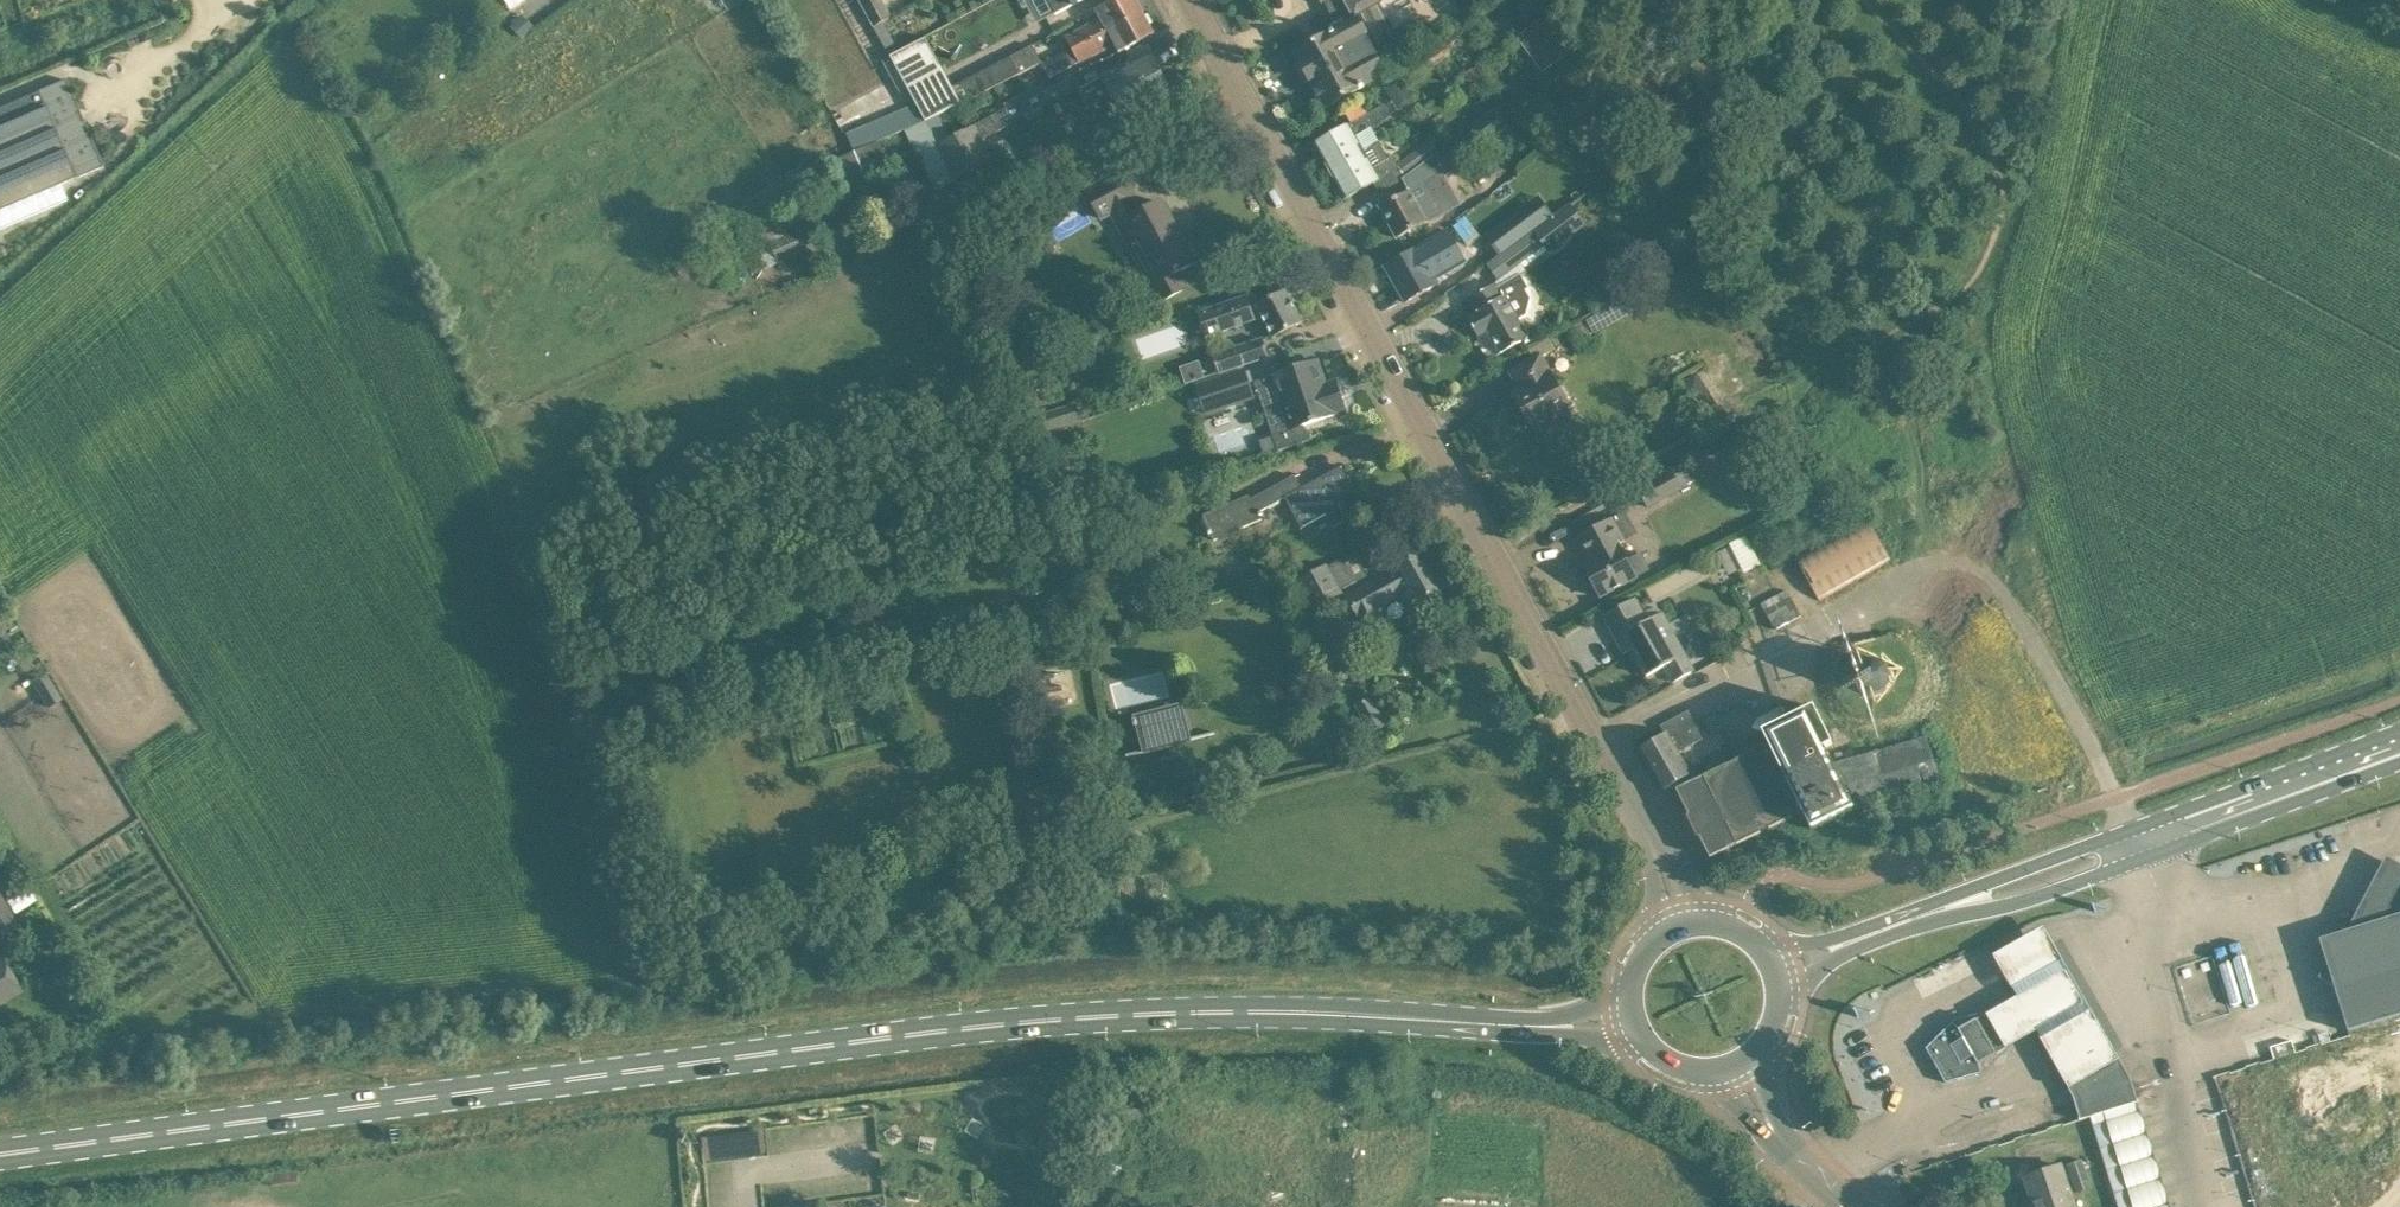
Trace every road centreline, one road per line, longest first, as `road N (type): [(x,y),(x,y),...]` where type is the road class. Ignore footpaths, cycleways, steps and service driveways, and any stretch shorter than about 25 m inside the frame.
road 1 (primary): [(1550,1026),(1146,1012),(952,1029),(0,1156)]
road 2 (unclassified): [(1653,840),(1189,0)]
road 3 (primary): [(2137,844),(2399,746)]
road 4 (primary): [(1958,902),(2001,905),(2041,894),(2097,874),(2137,844)]
road 5 (primary): [(2137,844),(2088,847),(1993,881),(1958,902)]

